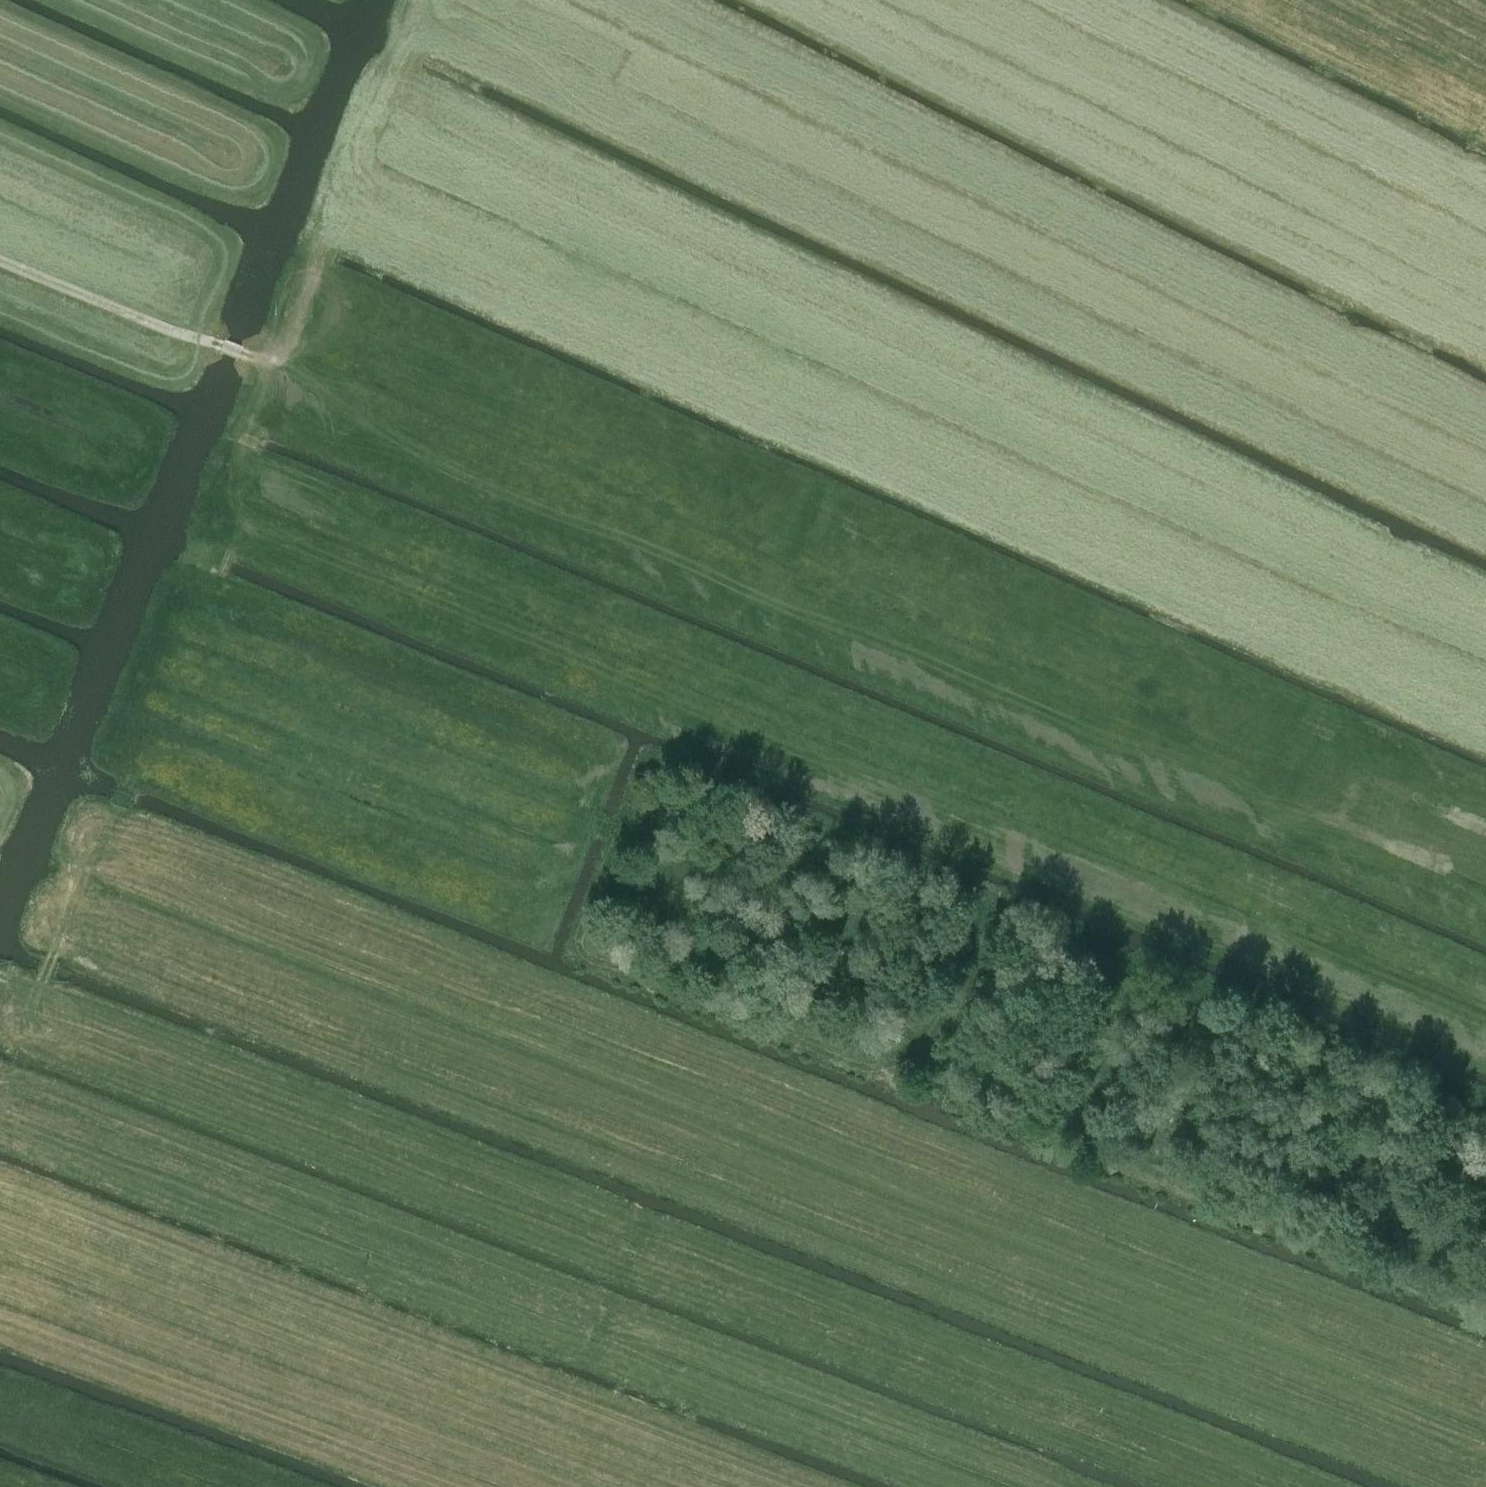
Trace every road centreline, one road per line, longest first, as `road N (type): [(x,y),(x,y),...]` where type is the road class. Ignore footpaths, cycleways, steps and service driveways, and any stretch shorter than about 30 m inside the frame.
road 1 (track): [(0,255),(262,358),(258,419),(206,576)]
road 2 (track): [(262,358),(333,242),(443,0)]

